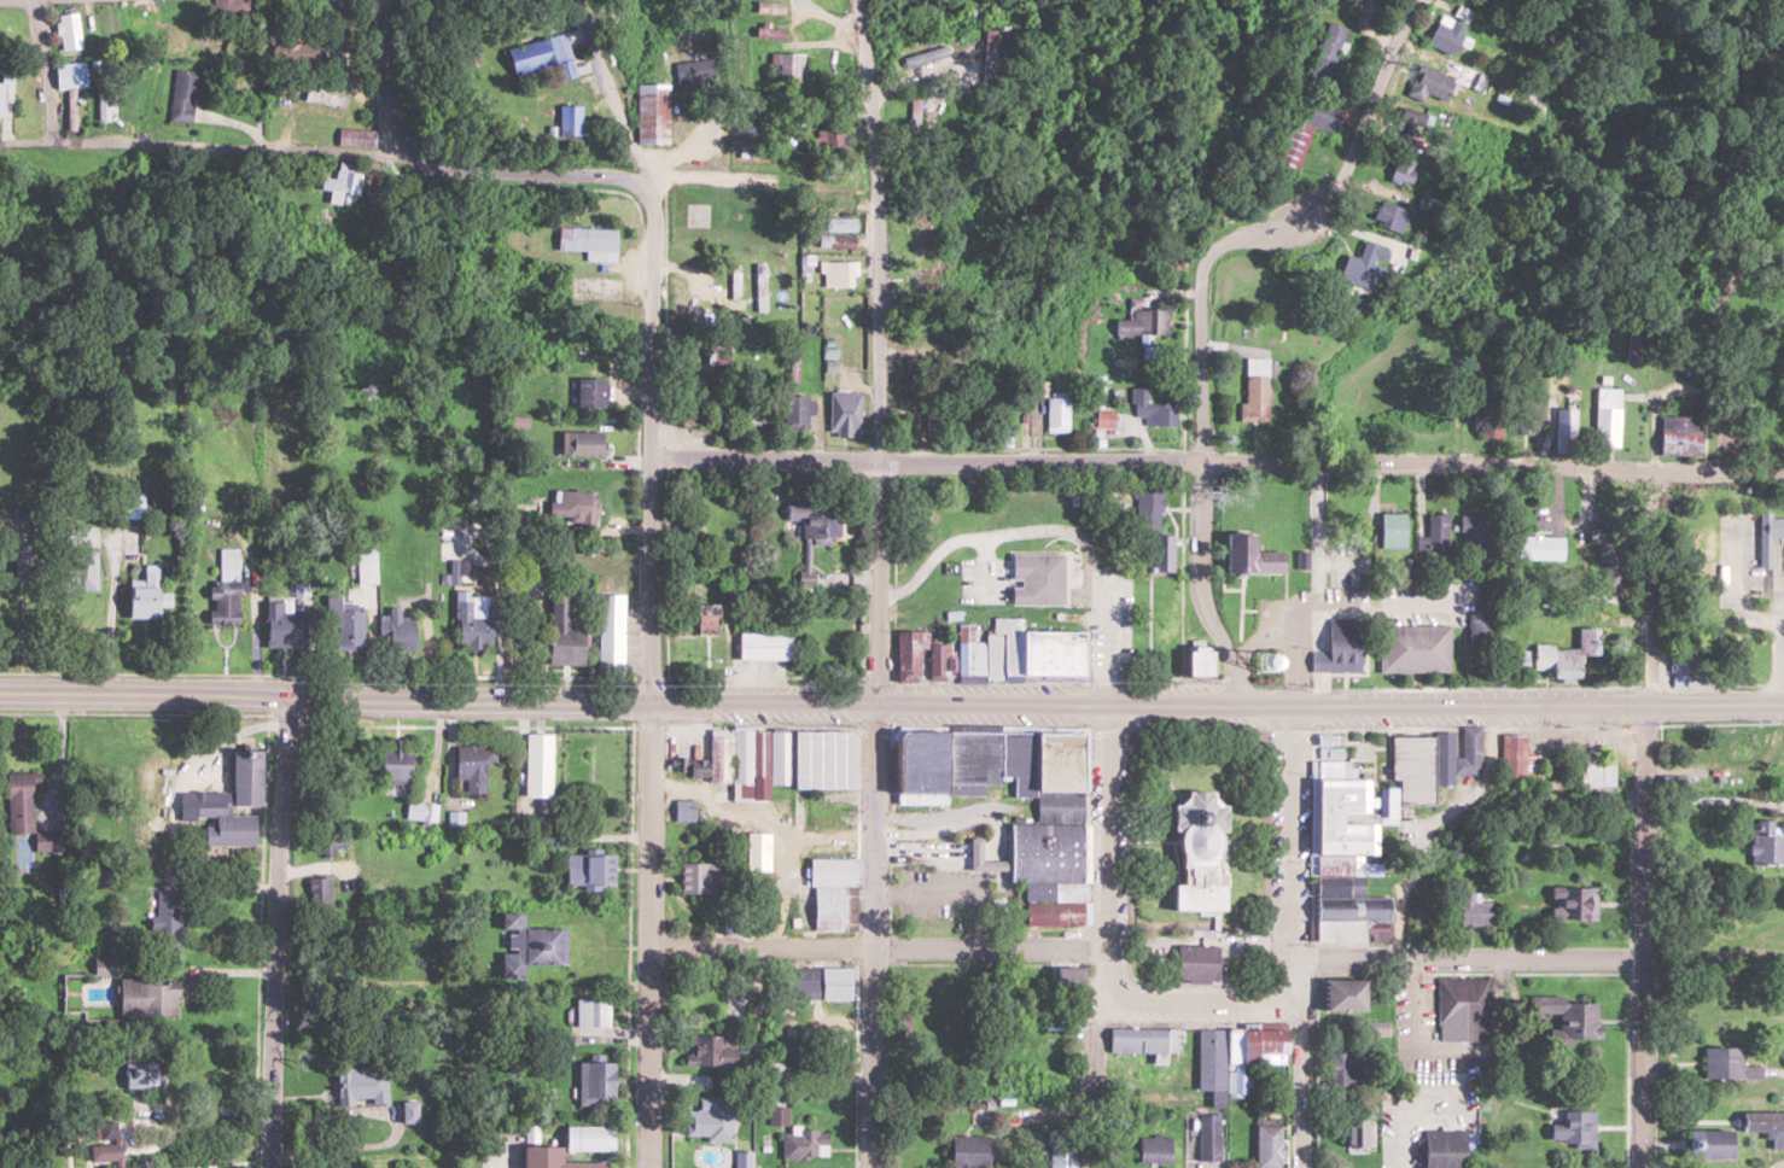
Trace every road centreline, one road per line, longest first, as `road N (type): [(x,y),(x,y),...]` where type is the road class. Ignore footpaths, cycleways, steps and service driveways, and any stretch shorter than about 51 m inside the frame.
road 1 (secondary): [(0,692),(1107,706),(1783,703)]
road 2 (residential): [(651,457),(1783,472)]
road 3 (residential): [(1414,0),(1323,223),(1292,241),(1234,241),(1208,259),(1199,588),(1236,677),(1237,706)]
road 4 (residential): [(1654,472),(1642,1167)]
road 5 (residential): [(642,189),(652,217),(654,702)]
road 6 (residential): [(287,697),(273,1167)]
road 7 (residential): [(876,702),(872,1167)]
road 8 (residential): [(654,702),(651,1167)]
road 9 (residential): [(1107,706),(1095,1167)]
road 10 (residential): [(880,0),(879,460)]
road 11 (residential): [(652,945),(1103,948)]
road 12 (residential): [(396,156),(0,143)]
road 13 (residential): [(1299,956),(1645,954)]
road 14 (residential): [(1003,461),(1084,586),(1107,588),(1107,706)]
road 15 (residential): [(1294,706),(1299,956)]
road 16 (residential): [(396,156),(616,179),(642,189)]
road 17 (residential): [(879,460),(876,702)]
road 18 (residential): [(1299,956),(1302,1167)]
road 19 (residential): [(642,189),(704,122),(721,8)]
road 20 (residential): [(1102,998),(1301,998)]
road 21 (residential): [(390,0),(396,156)]
road 22 (residential): [(51,141),(31,0)]

